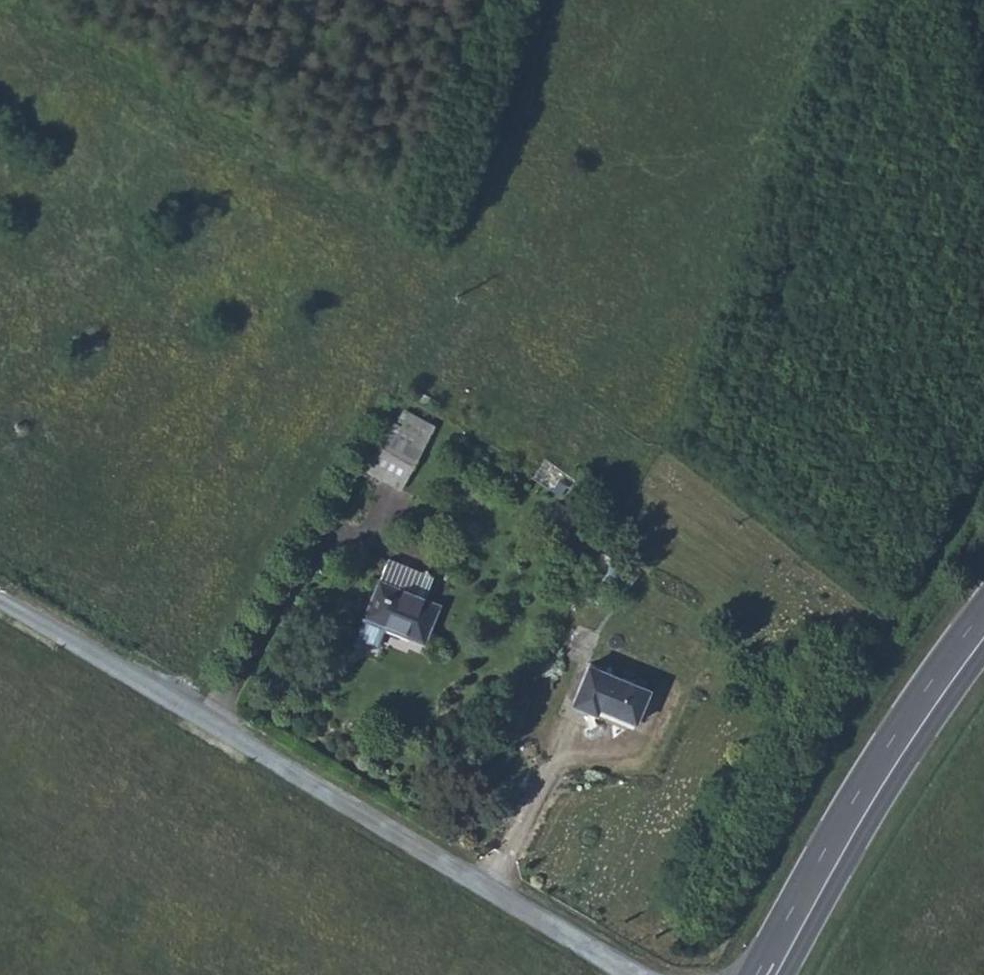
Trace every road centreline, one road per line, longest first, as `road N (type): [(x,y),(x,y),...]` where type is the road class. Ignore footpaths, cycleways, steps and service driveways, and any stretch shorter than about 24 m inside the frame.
road 1 (unclassified): [(626,974),(0,600)]
road 2 (primary): [(983,629),(859,813),(768,974)]

